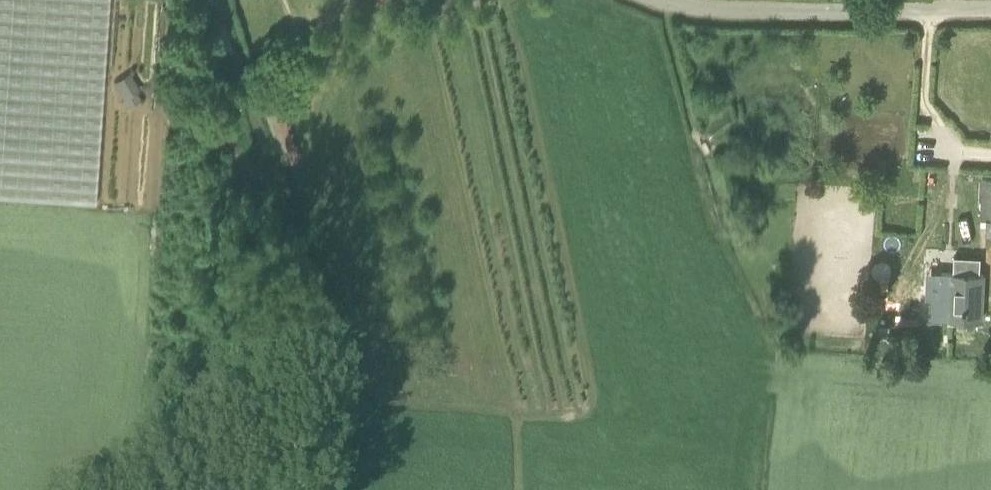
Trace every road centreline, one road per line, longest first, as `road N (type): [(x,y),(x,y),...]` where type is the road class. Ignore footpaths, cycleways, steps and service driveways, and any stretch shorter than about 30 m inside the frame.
road 1 (unclassified): [(990,6),(668,0)]

